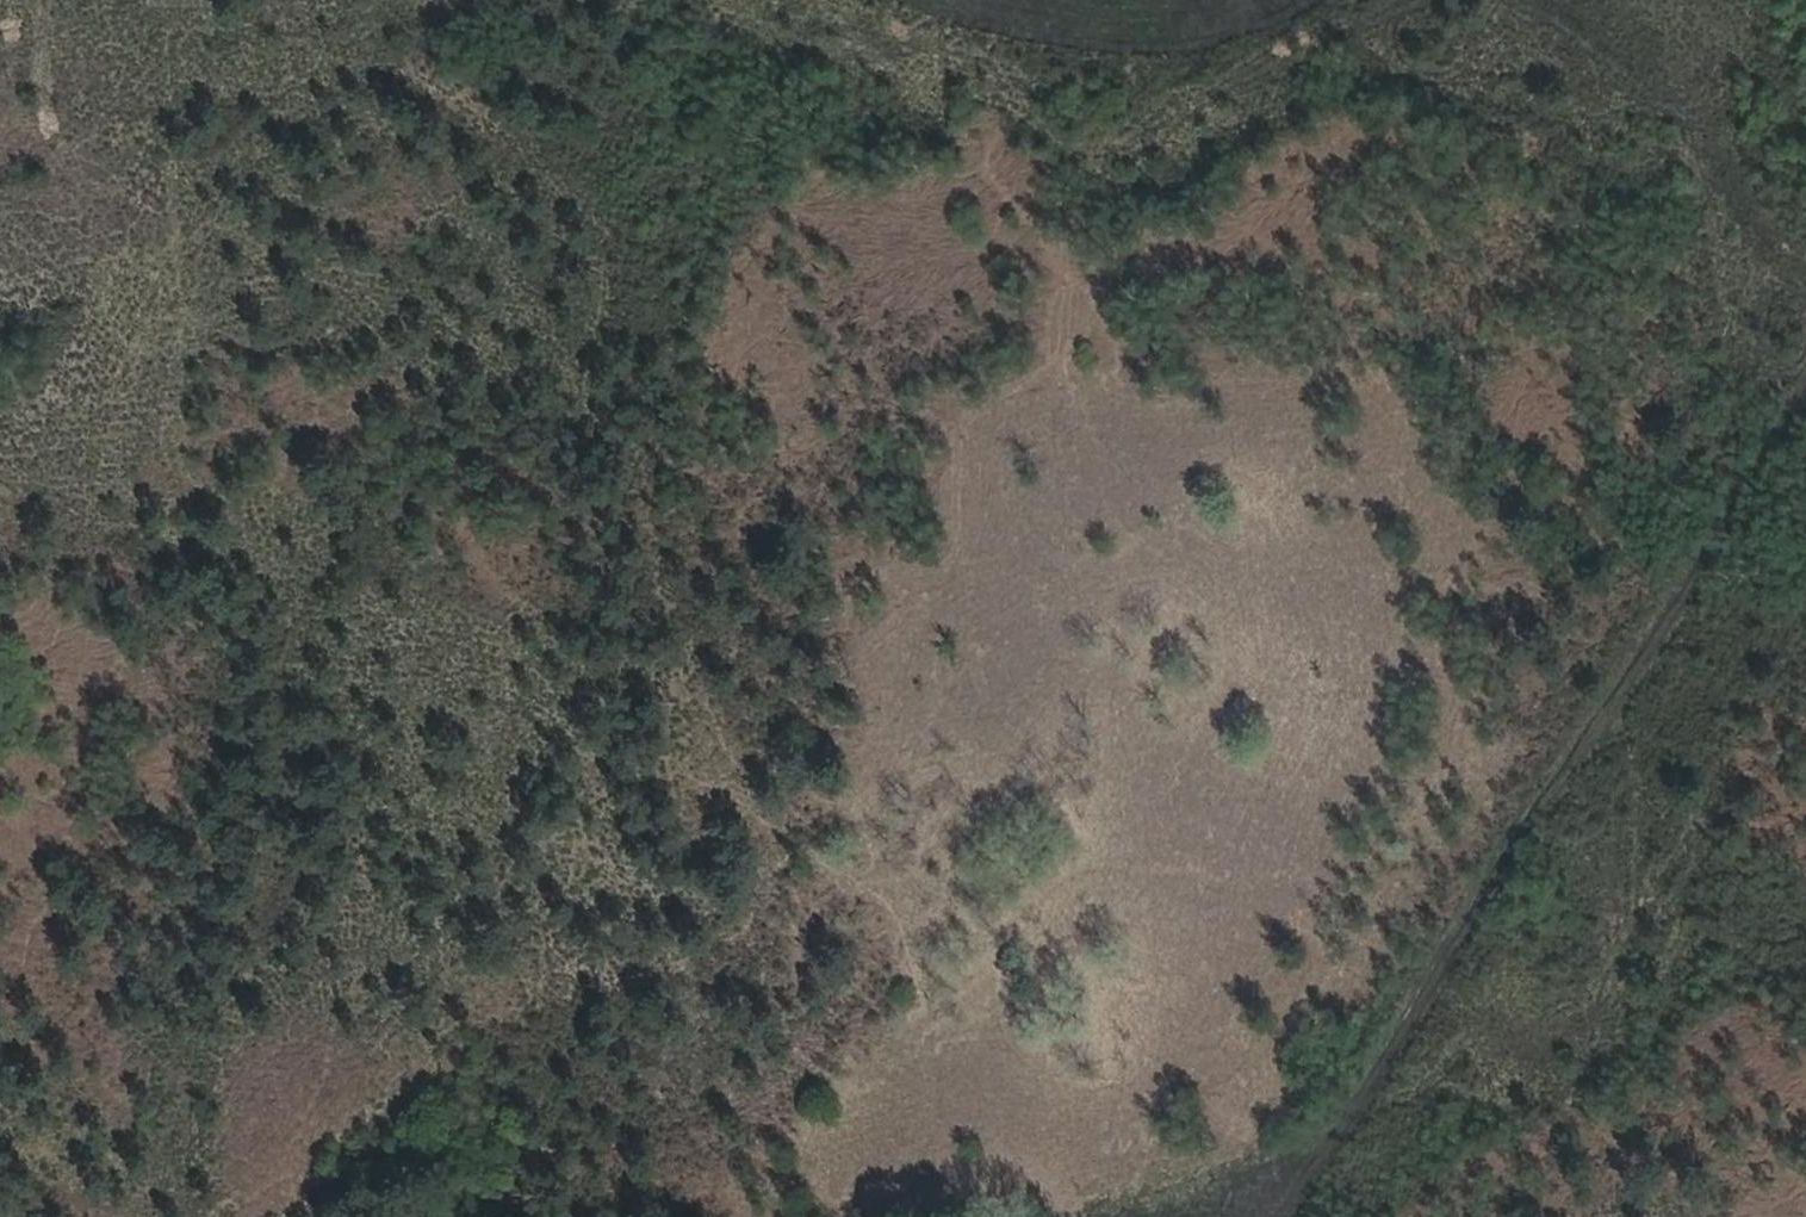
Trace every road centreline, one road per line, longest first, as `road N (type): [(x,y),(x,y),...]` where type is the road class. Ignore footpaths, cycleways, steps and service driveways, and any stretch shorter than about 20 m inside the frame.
road 1 (track): [(1270,1216),(1410,1025),(1578,749),(1690,603),(1805,415)]

